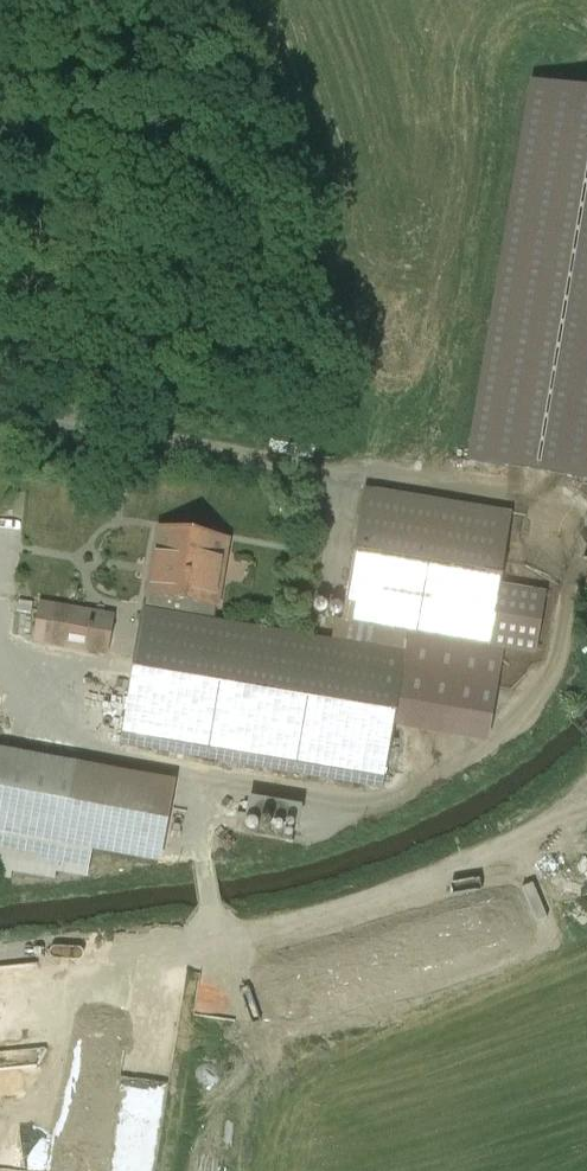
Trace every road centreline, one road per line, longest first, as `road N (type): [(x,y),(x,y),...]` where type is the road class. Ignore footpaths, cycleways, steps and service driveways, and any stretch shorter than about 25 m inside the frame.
road 1 (track): [(0,955),(214,930),(389,888),(586,805)]
road 2 (track): [(201,855),(192,778),(39,743),(2,630)]

